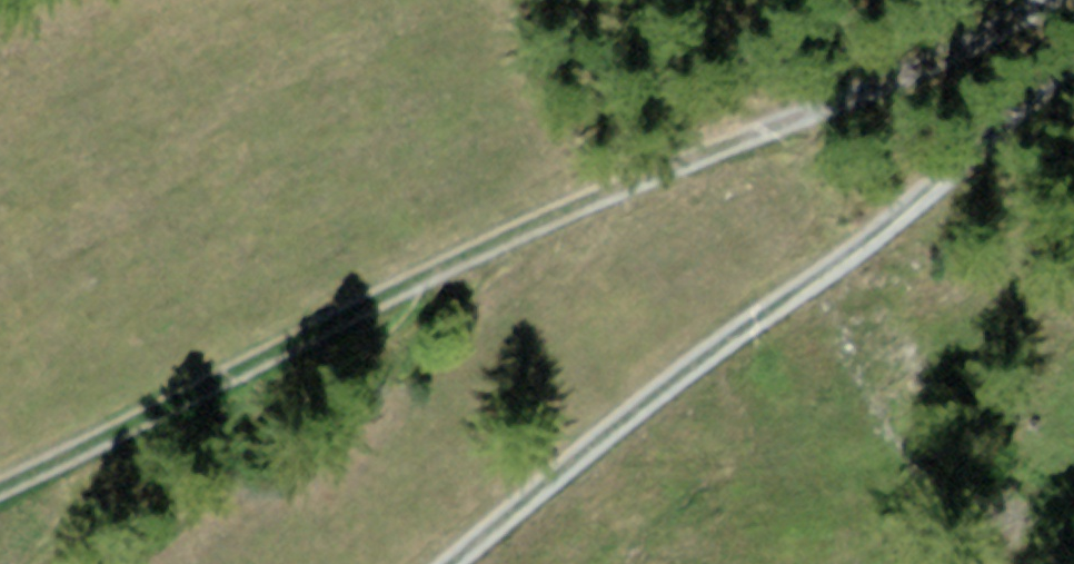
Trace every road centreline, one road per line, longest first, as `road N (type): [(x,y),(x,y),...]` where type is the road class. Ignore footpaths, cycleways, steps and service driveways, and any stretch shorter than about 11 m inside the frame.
road 1 (track): [(462,563),(720,338),(843,260),(1073,60)]
road 2 (track): [(1043,0),(1011,23),(421,282)]
road 3 (track): [(421,282),(0,484)]

